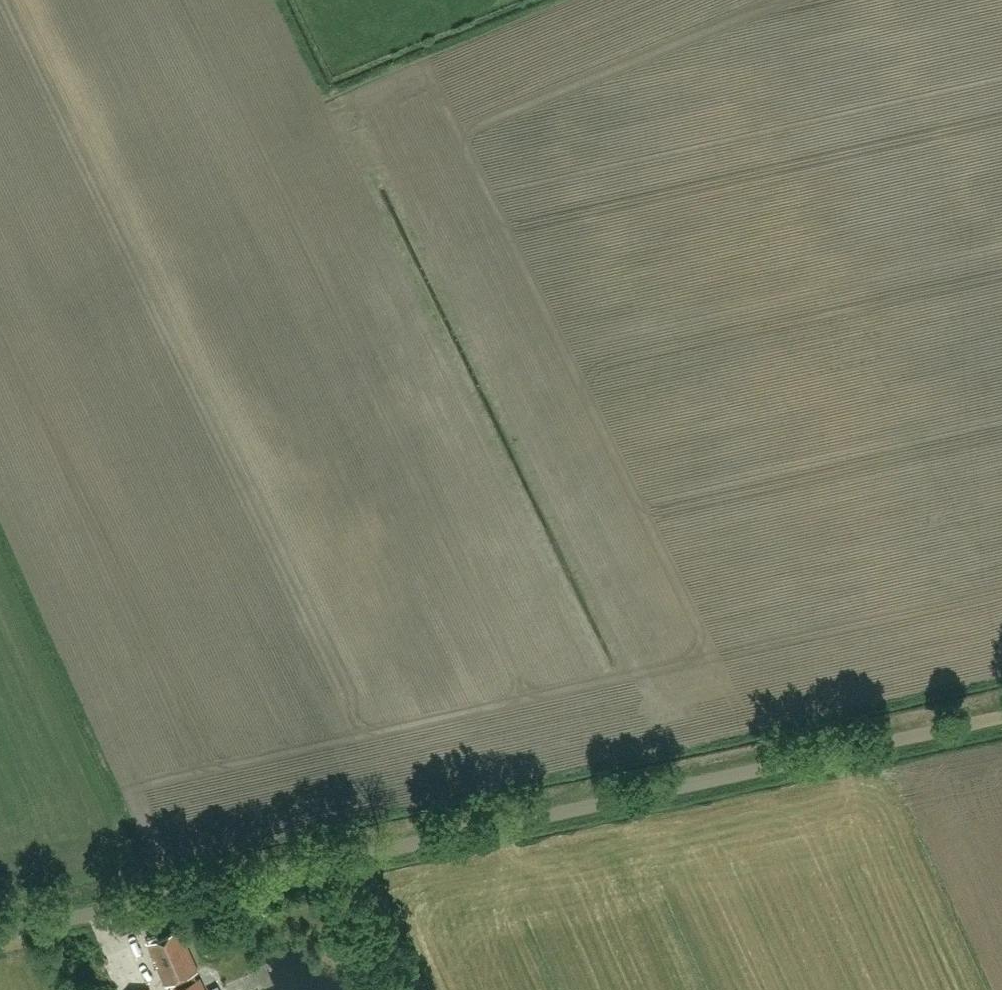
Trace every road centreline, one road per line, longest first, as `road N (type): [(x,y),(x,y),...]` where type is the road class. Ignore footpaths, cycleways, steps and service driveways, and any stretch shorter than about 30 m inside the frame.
road 1 (unclassified): [(0,937),(1001,718)]

